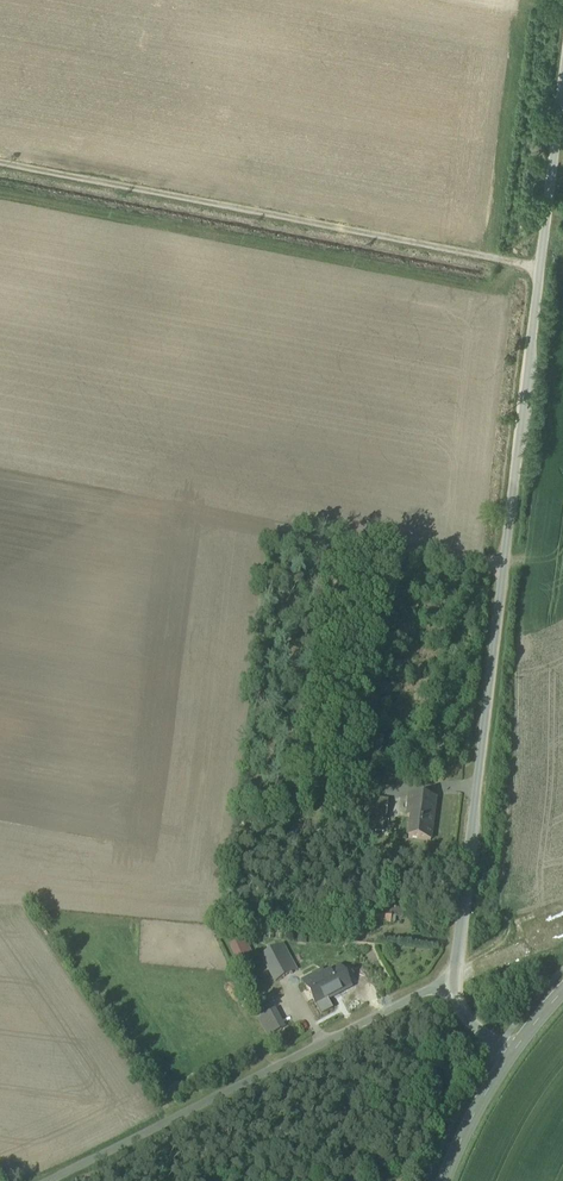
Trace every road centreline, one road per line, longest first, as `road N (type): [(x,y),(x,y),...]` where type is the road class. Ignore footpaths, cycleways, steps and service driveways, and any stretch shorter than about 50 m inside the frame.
road 1 (unclassified): [(452,985),(562,88)]
road 2 (track): [(543,272),(0,165)]
road 3 (unclassified): [(452,985),(64,1180)]
road 4 (tertiary): [(444,1180),(511,1056)]
road 5 (unclassified): [(562,938),(452,985)]

